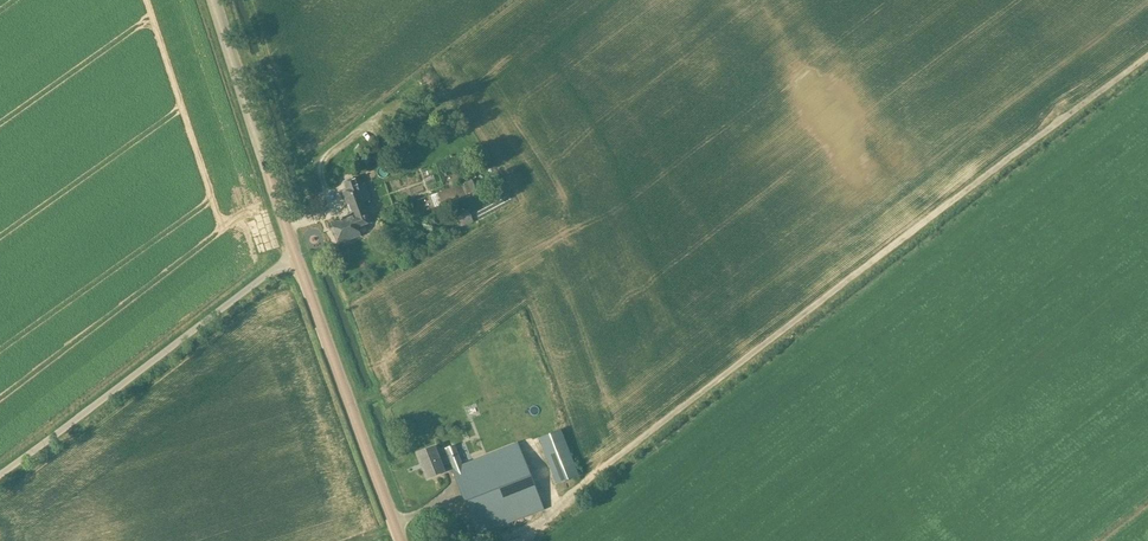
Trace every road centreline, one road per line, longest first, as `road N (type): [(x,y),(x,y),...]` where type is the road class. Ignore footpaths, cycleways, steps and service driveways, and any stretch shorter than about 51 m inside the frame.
road 1 (unclassified): [(296,256),(0,475)]
road 2 (tertiary): [(401,540),(296,256)]
road 3 (tertiary): [(296,256),(215,0)]

